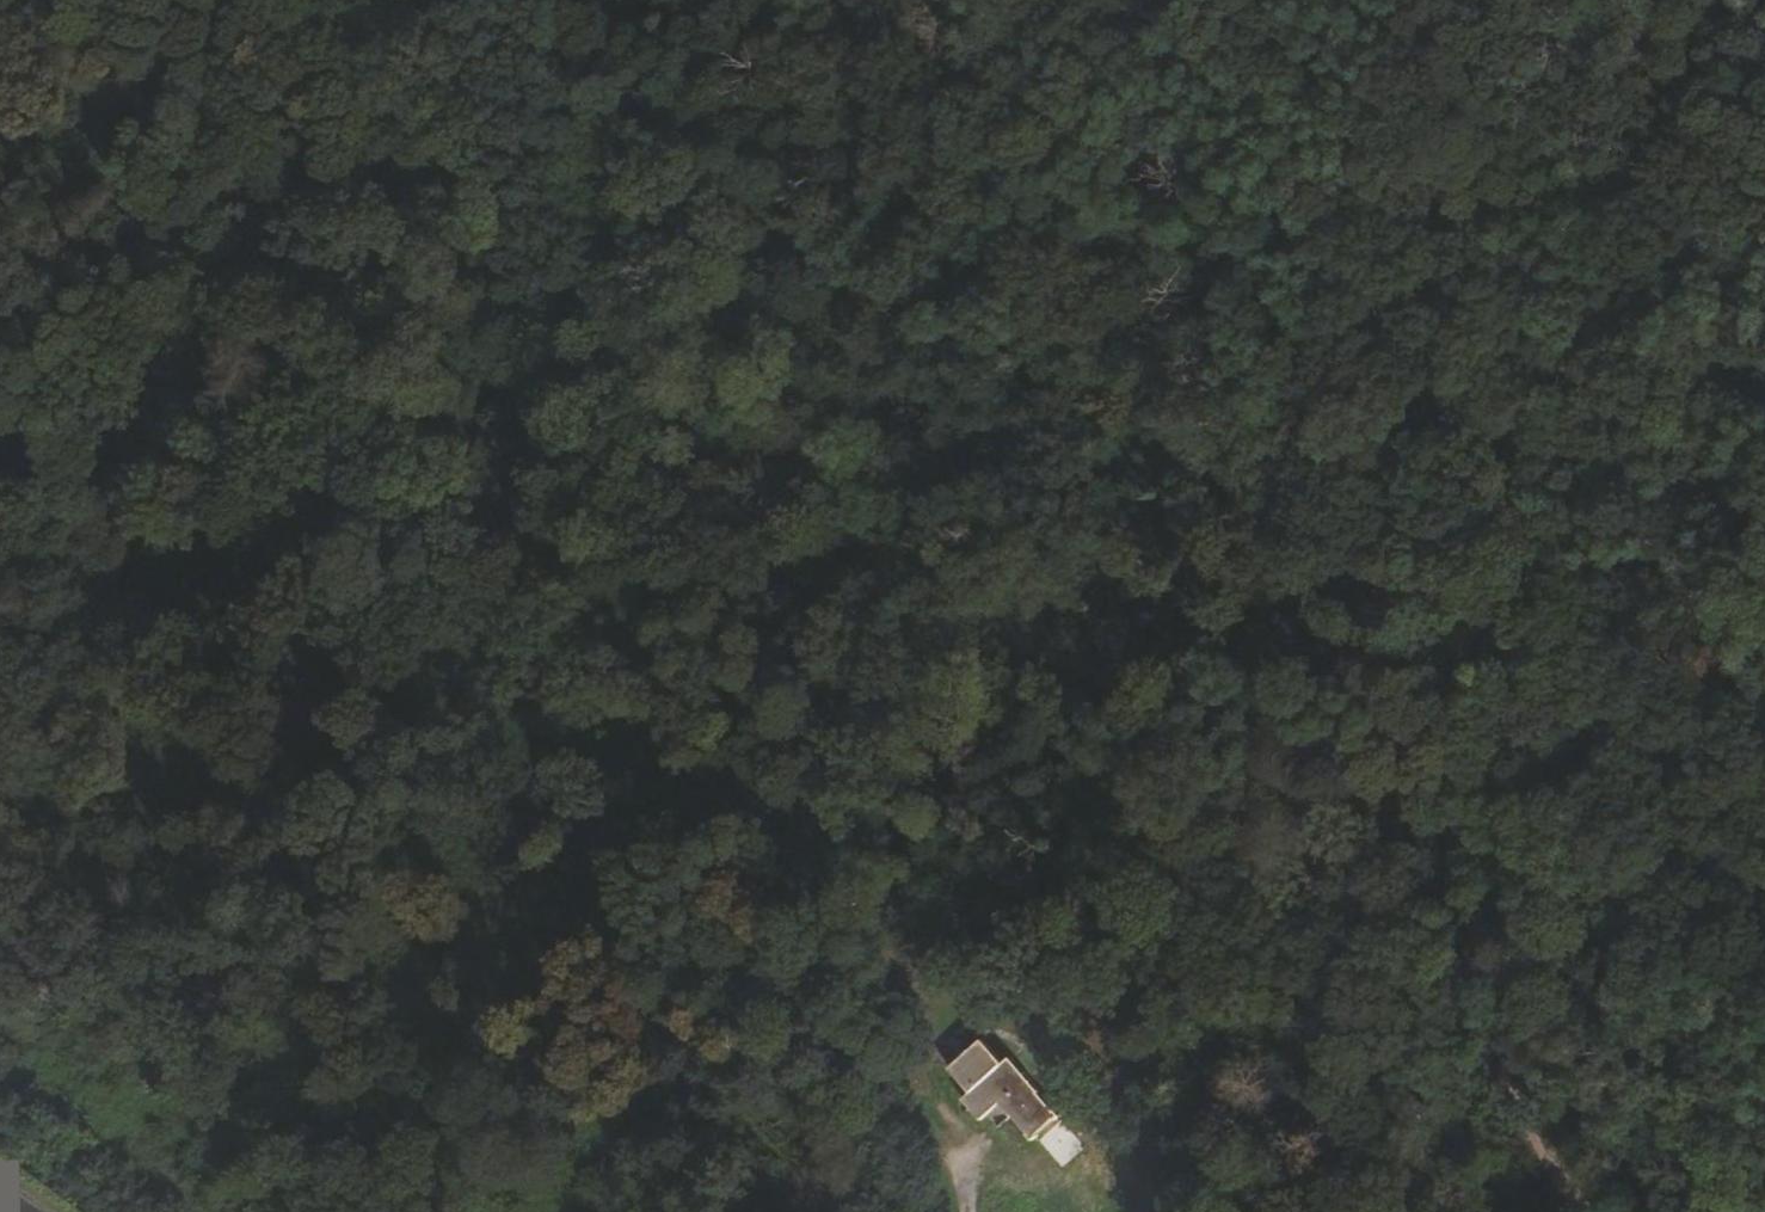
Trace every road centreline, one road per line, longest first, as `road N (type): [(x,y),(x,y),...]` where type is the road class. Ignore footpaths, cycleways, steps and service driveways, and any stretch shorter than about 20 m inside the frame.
road 1 (track): [(864,0),(770,48),(678,285),(639,323),(495,304),(460,313),(413,342),(412,408),(399,454),(375,466),(314,432),(276,431),(168,329),(89,277),(0,137)]
road 2 (track): [(1764,92),(1714,132),(1512,425),(1500,550),(1534,746),(1698,1014),(1725,1170)]

